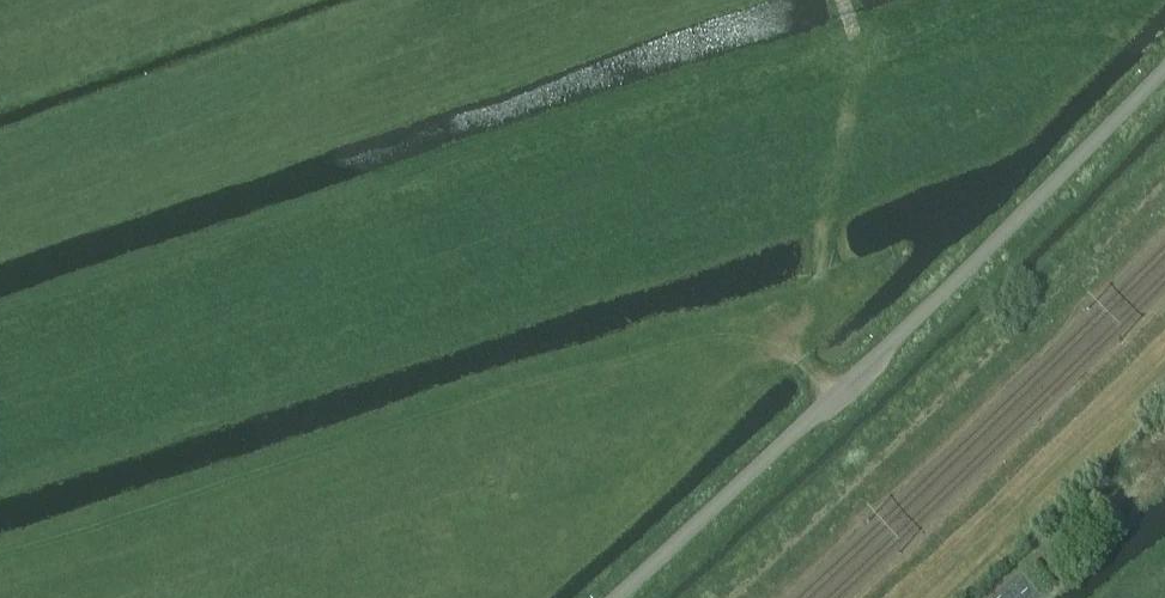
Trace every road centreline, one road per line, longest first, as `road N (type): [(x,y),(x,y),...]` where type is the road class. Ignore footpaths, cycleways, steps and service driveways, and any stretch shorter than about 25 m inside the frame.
road 1 (unclassified): [(615,597),(1006,229),(1164,68)]

